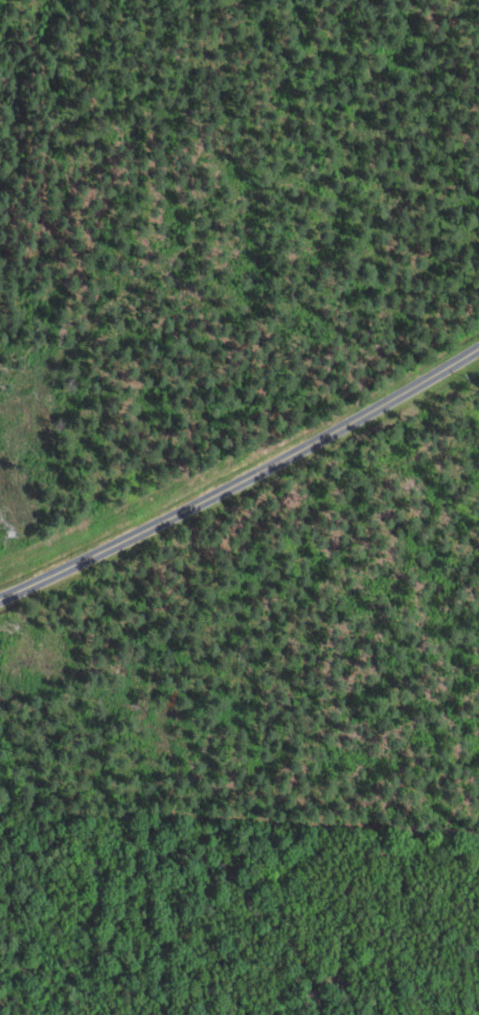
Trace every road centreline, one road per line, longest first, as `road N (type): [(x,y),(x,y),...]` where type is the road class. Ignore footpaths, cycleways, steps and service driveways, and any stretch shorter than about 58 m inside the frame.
road 1 (residential): [(0,595),(272,463),(478,347)]

